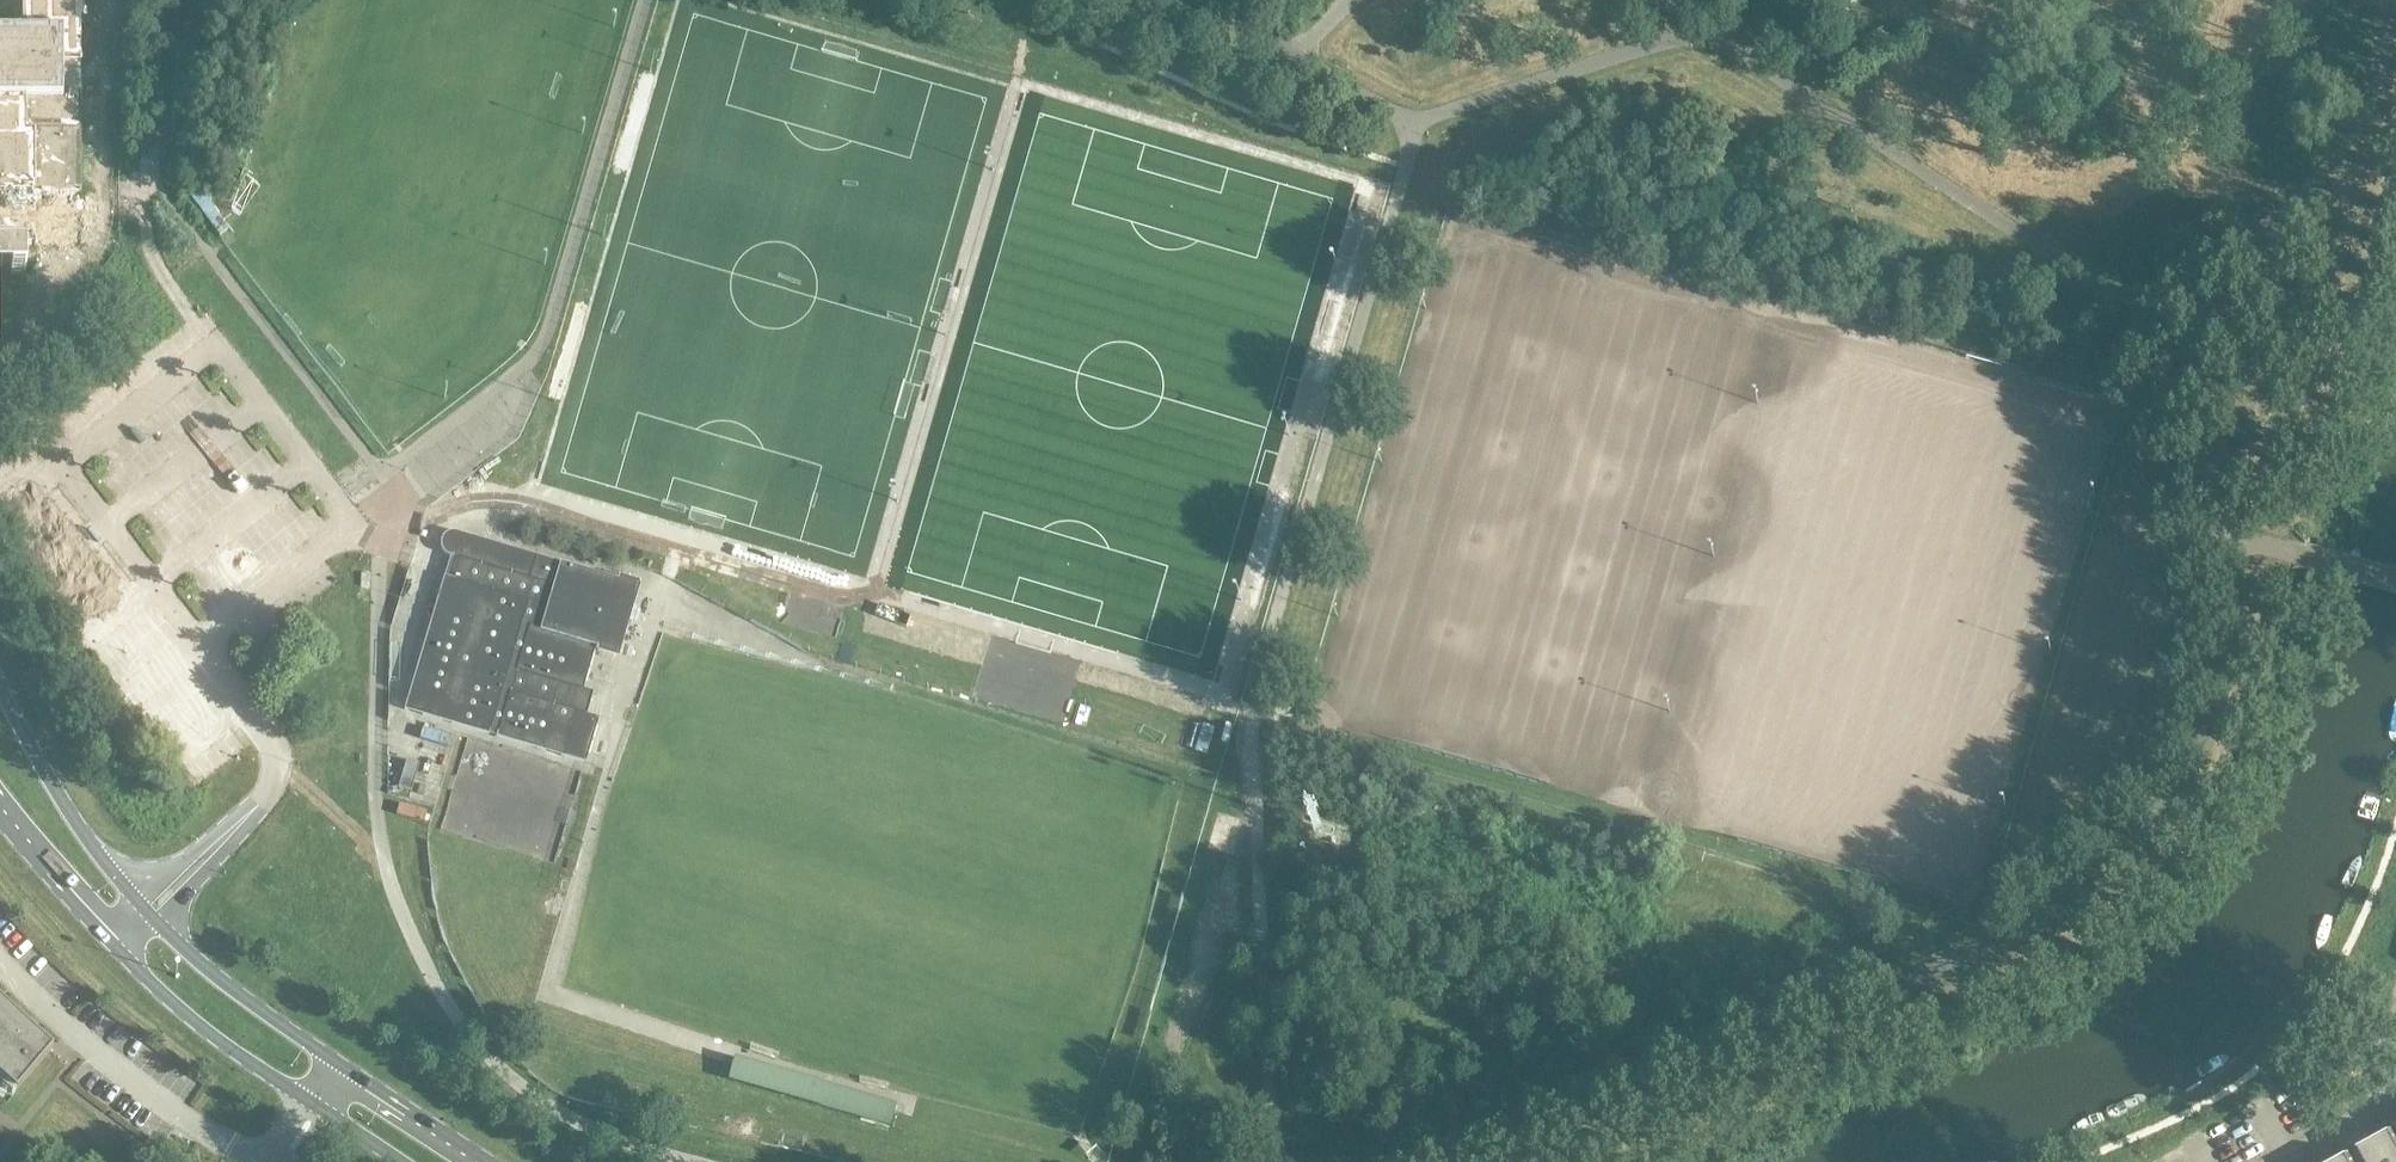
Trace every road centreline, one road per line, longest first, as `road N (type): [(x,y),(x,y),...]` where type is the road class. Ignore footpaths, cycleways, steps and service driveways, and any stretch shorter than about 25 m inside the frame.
road 1 (secondary): [(143,902),(80,815),(0,661)]
road 2 (residential): [(206,1133),(0,969)]
road 3 (secondary): [(100,960),(225,1060),(310,1116)]
road 4 (secondary): [(351,1068),(258,1005),(158,917)]
road 5 (secondary): [(497,1161),(351,1068)]
road 6 (residential): [(2266,1161),(2374,1108),(2395,1076)]
road 7 (secondary): [(0,844),(100,960)]

